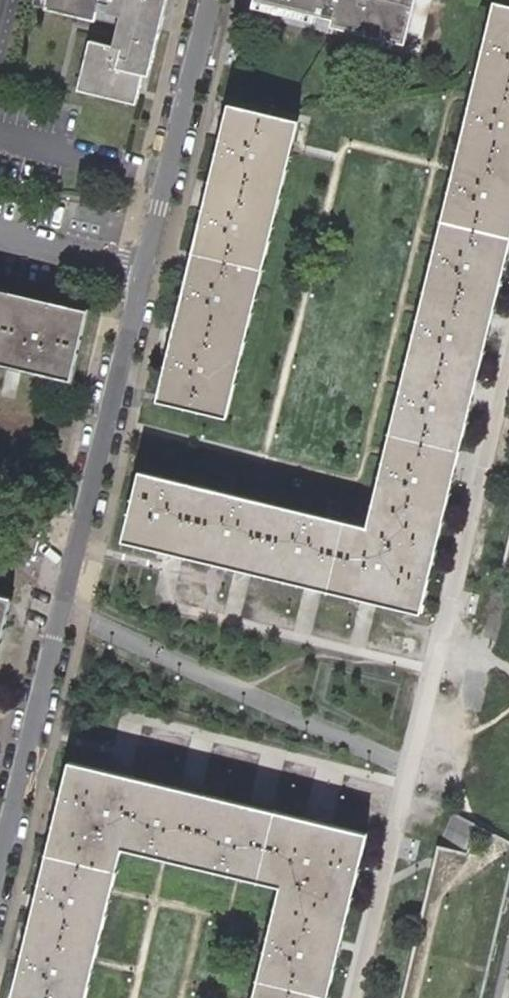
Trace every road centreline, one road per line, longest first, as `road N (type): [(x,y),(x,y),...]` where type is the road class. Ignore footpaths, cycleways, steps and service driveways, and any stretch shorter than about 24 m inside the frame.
road 1 (residential): [(508,370),(408,768)]
road 2 (residential): [(408,768),(58,617)]
road 3 (residential): [(143,268),(73,567)]
road 4 (residential): [(209,0),(143,268)]
road 5 (residential): [(58,617),(0,863)]
road 6 (residential): [(408,768),(355,997)]
road 7 (residential): [(0,232),(143,268)]

